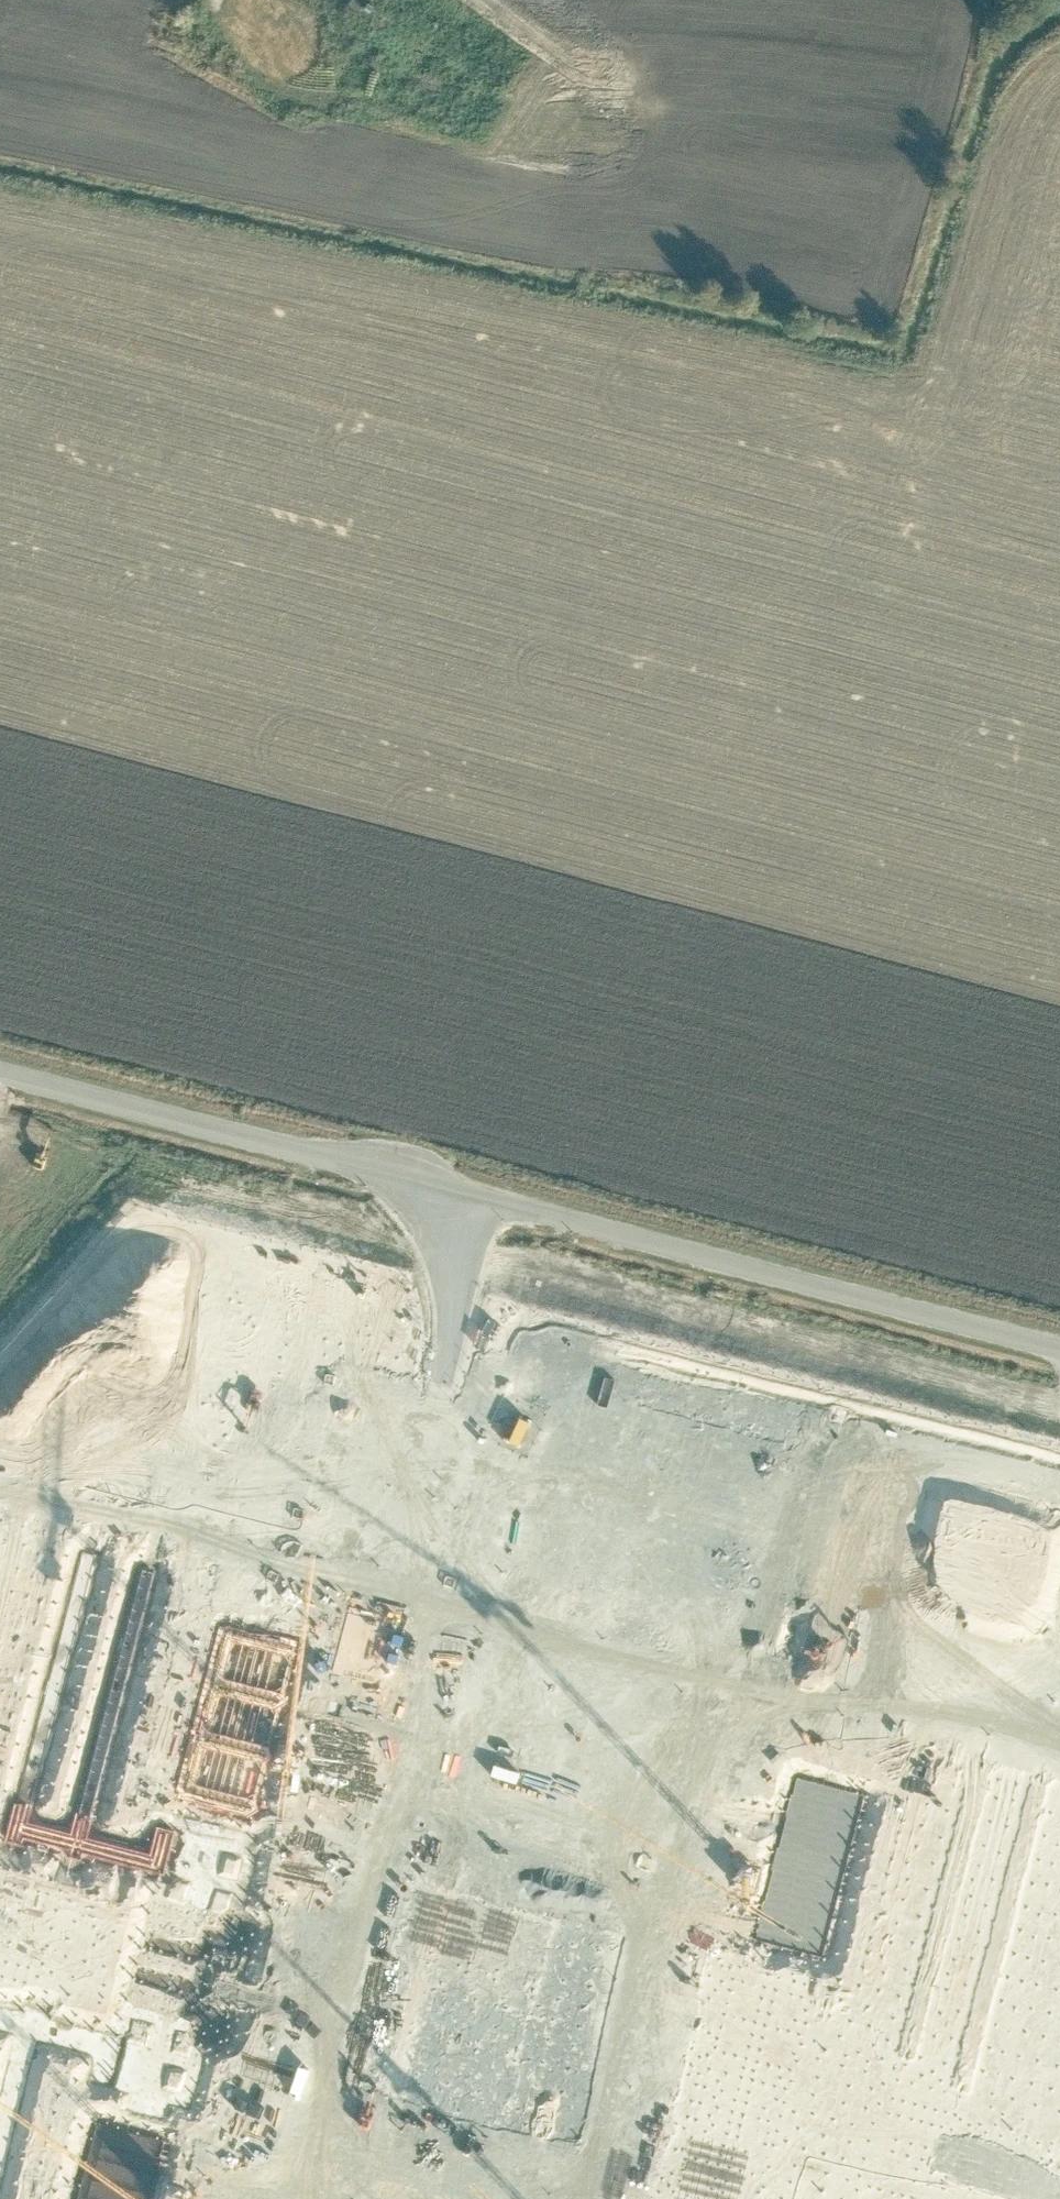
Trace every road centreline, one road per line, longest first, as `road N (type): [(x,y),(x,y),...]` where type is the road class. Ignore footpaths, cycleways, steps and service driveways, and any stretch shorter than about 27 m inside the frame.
road 1 (unclassified): [(0,1064),(1059,1347)]

